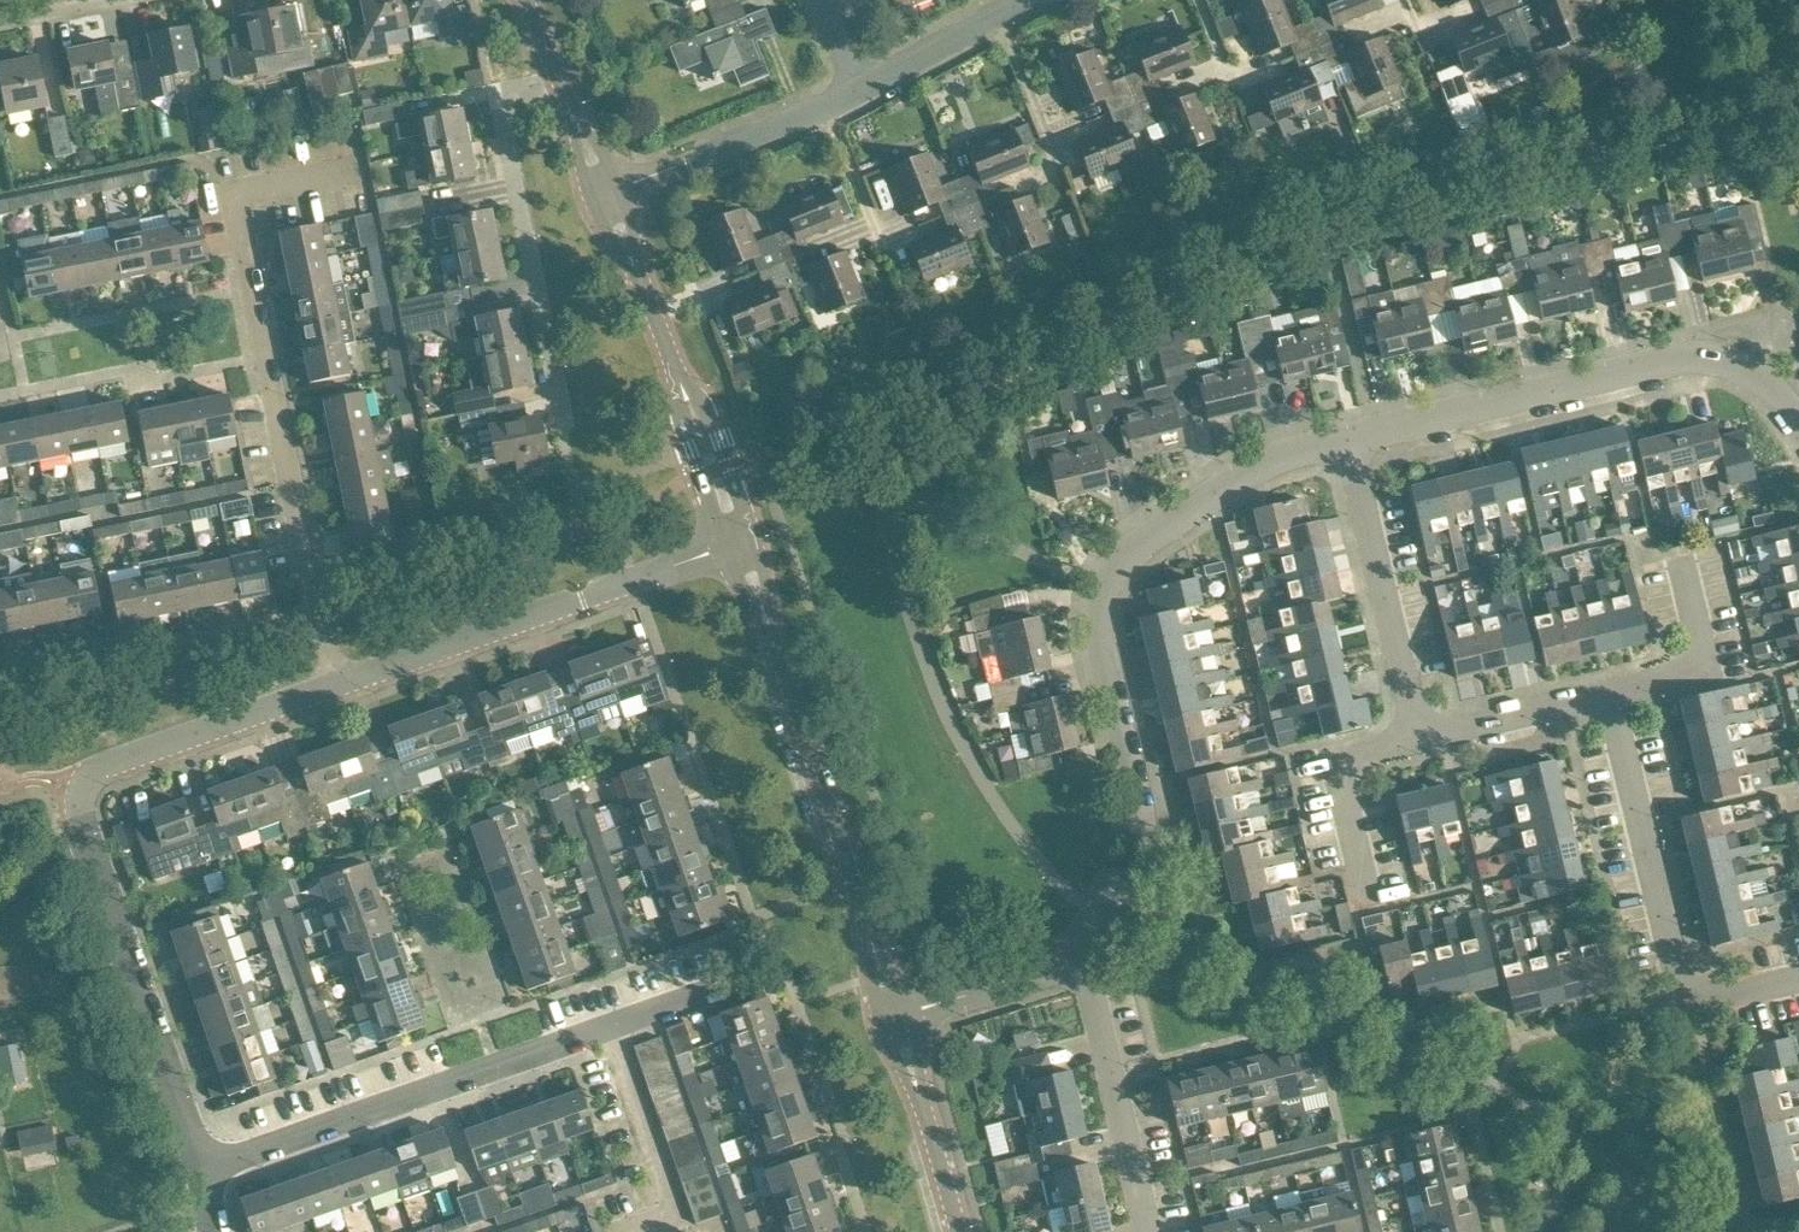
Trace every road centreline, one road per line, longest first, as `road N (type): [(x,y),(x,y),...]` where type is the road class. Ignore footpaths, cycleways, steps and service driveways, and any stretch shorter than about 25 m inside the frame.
road 1 (residential): [(201,1169),(81,830),(81,788),(95,771),(338,685)]
road 2 (residential): [(1082,952),(1134,863),(1141,818),(1096,634),(1102,585),(1139,542),(1256,466),(1349,442)]
road 3 (residential): [(201,1169),(725,985)]
road 4 (residential): [(338,685),(234,194)]
road 5 (residential): [(1798,426),(1741,365),(1709,357),(1349,442)]
road 6 (residential): [(338,685),(726,547)]
road 7 (tertiary): [(897,1014),(779,651)]
road 8 (residential): [(1698,991),(1676,967),(1614,693)]
road 9 (residential): [(1415,739),(1349,442)]
road 10 (residential): [(1149,1231),(1082,952)]
road 11 (residential): [(625,186),(860,89)]
road 12 (residential): [(1415,739),(1334,756),(1368,898)]
road 13 (tertiary): [(959,1231),(897,1014)]
road 14 (residential): [(1614,693),(1415,739)]
road 15 (residential): [(1614,693),(1708,666),(1684,569)]
road 16 (residential): [(897,1014),(1041,975),(1082,952)]
road 17 (residential): [(860,89),(1022,0)]
road 18 (tertiary): [(682,378),(679,413),(726,547)]
road 19 (tertiary): [(755,536),(723,441),(682,378)]
road 20 (tertiary): [(591,198),(654,314)]
road 21 (tertiary): [(654,314),(625,186)]
road 22 (tertiary): [(576,121),(526,0)]

